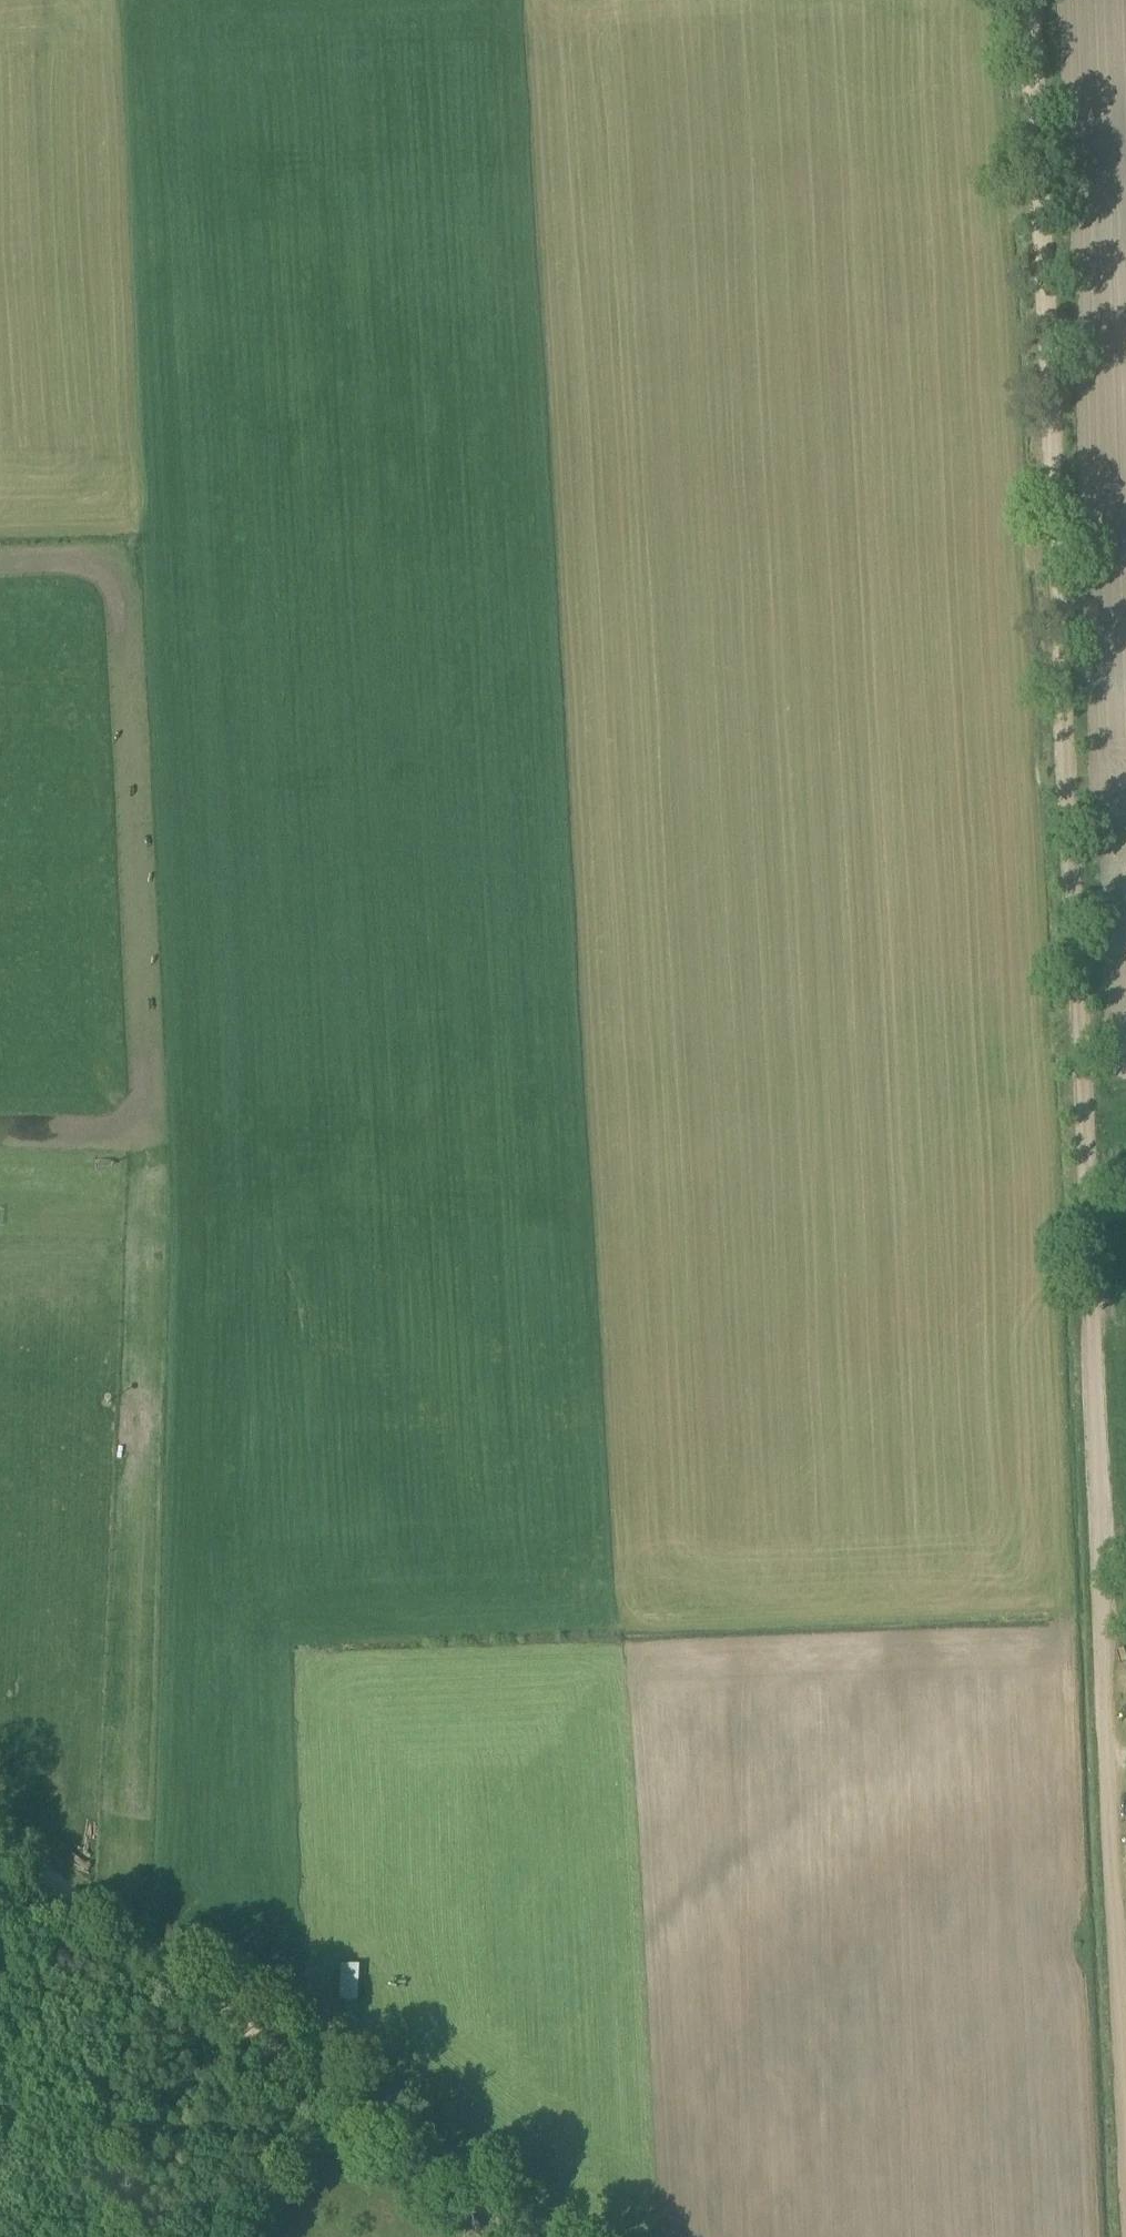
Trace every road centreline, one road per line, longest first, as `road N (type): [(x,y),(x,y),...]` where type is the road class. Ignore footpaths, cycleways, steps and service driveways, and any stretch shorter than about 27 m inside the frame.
road 1 (track): [(1035,0),(1125,2159)]
road 2 (track): [(522,2236),(0,1842)]

